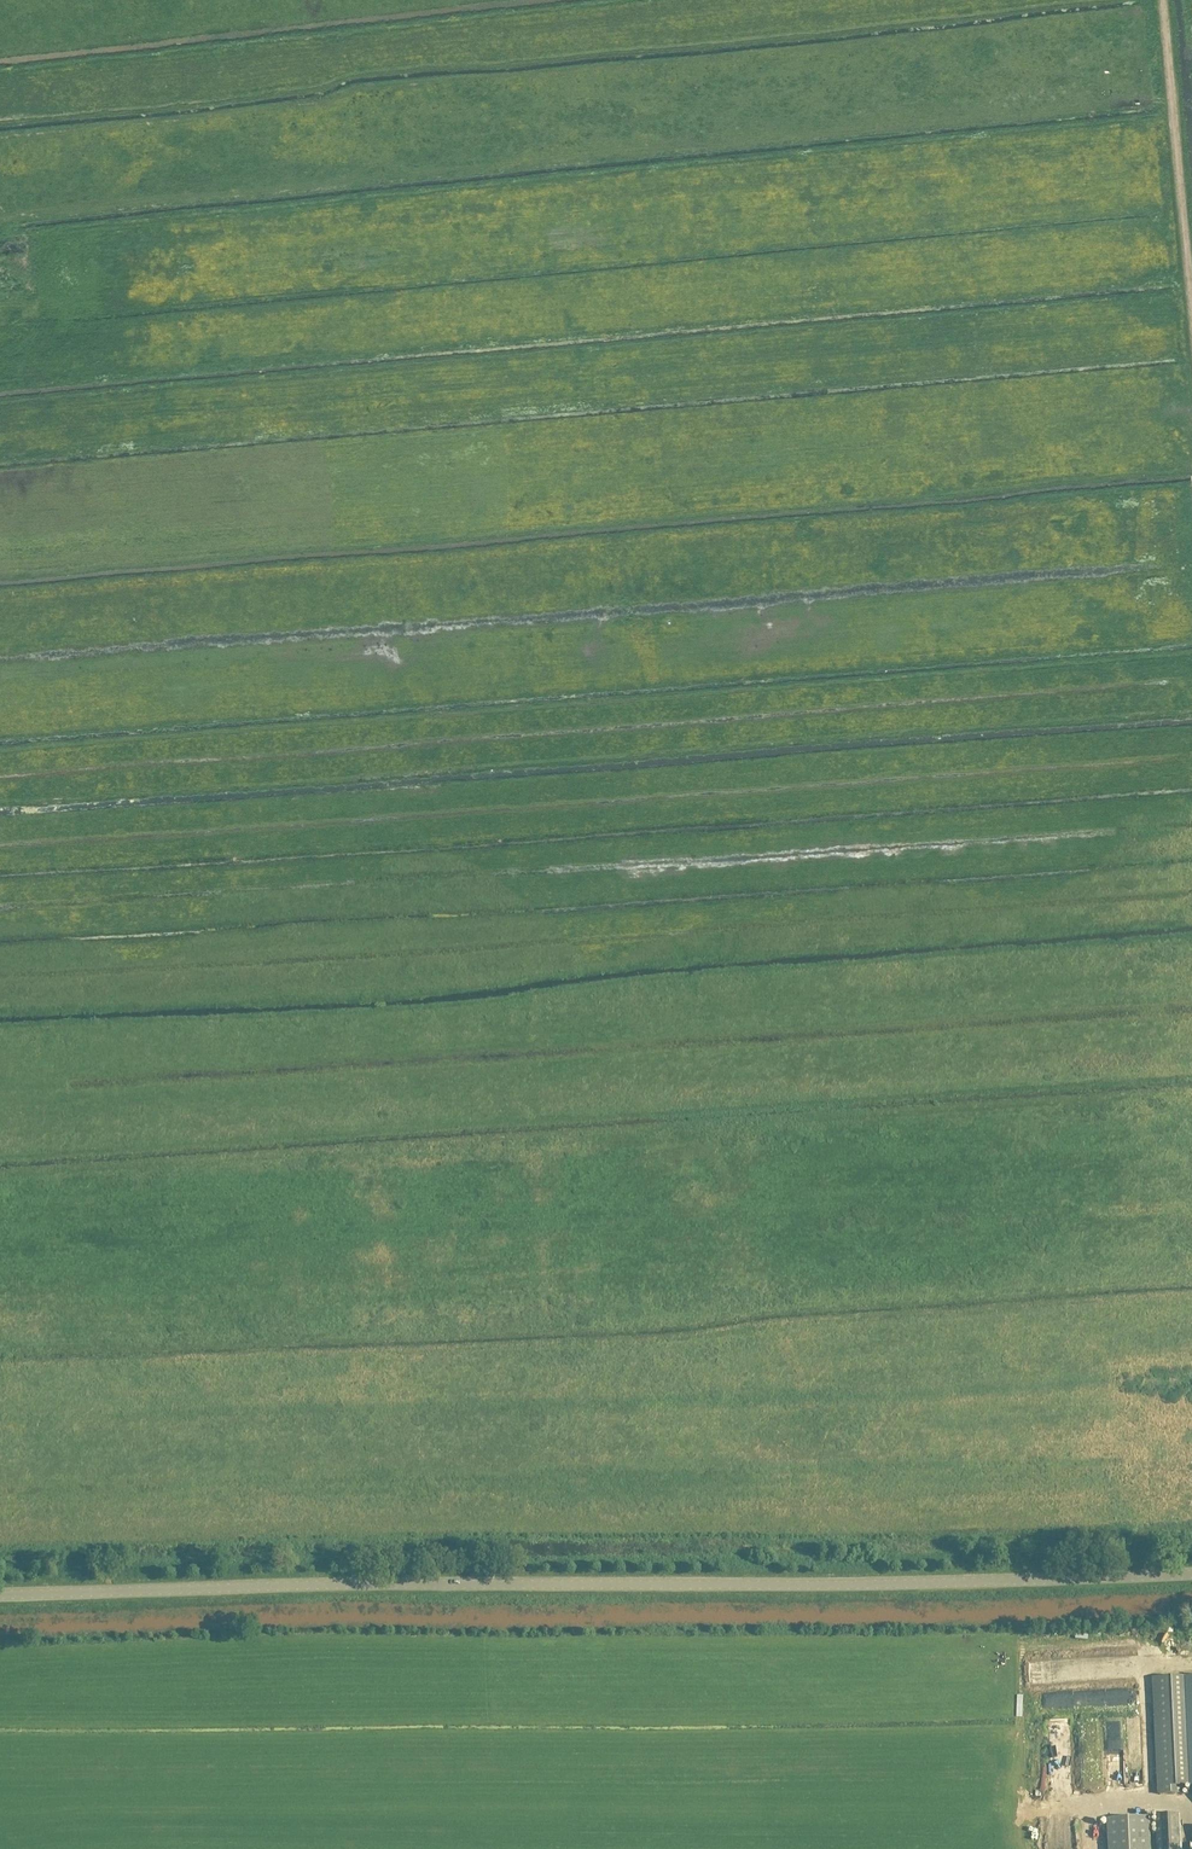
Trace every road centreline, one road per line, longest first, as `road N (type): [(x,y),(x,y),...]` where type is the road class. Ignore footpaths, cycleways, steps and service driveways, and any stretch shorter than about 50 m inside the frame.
road 1 (unclassified): [(0,1596),(1191,1575)]
road 2 (track): [(1191,308),(1163,0)]

